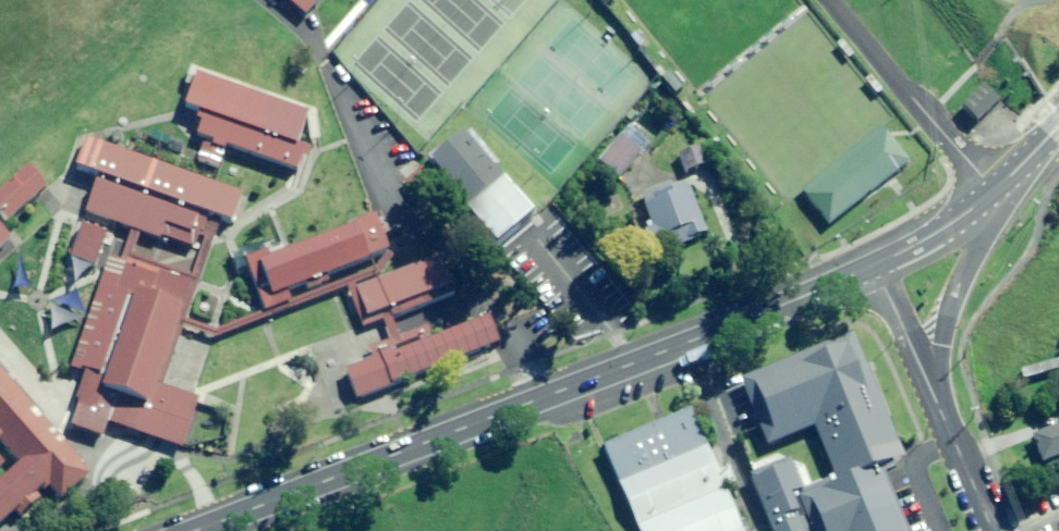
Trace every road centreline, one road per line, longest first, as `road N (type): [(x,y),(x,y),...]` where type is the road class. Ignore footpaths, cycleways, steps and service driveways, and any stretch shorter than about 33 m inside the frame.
road 1 (primary): [(875,264),(194,530)]
road 2 (residential): [(832,0),(989,194)]
road 3 (primary): [(989,194),(990,229),(958,283),(944,330),(938,396)]
road 4 (tertiary): [(938,396),(875,264)]
road 5 (tertiary): [(993,530),(938,396)]
road 6 (primary): [(989,194),(875,264)]

